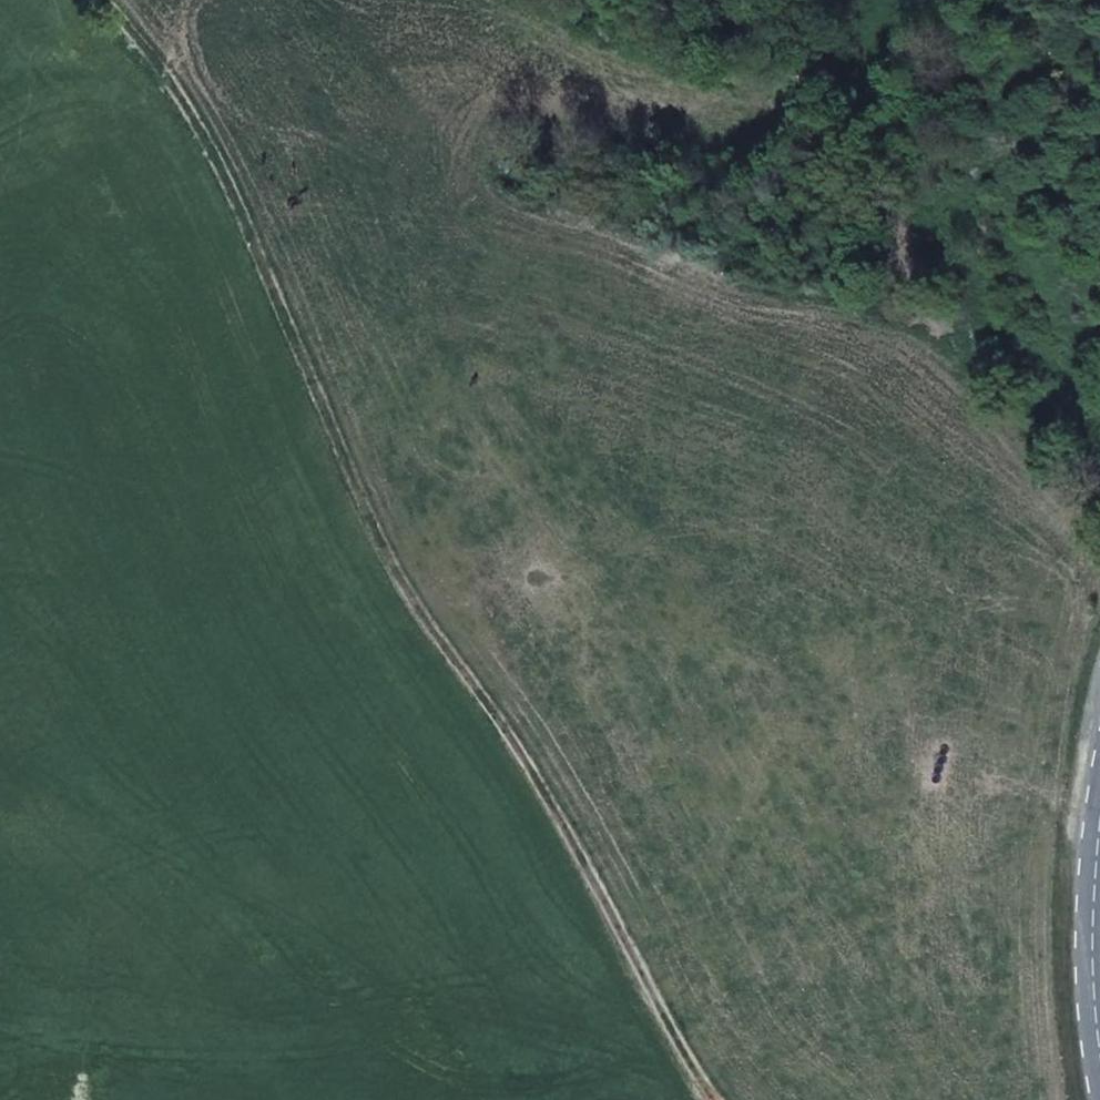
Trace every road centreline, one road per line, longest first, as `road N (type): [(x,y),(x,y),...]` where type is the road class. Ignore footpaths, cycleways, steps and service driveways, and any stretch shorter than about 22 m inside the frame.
road 1 (secondary): [(1099,830),(1092,910),(1099,1046)]

